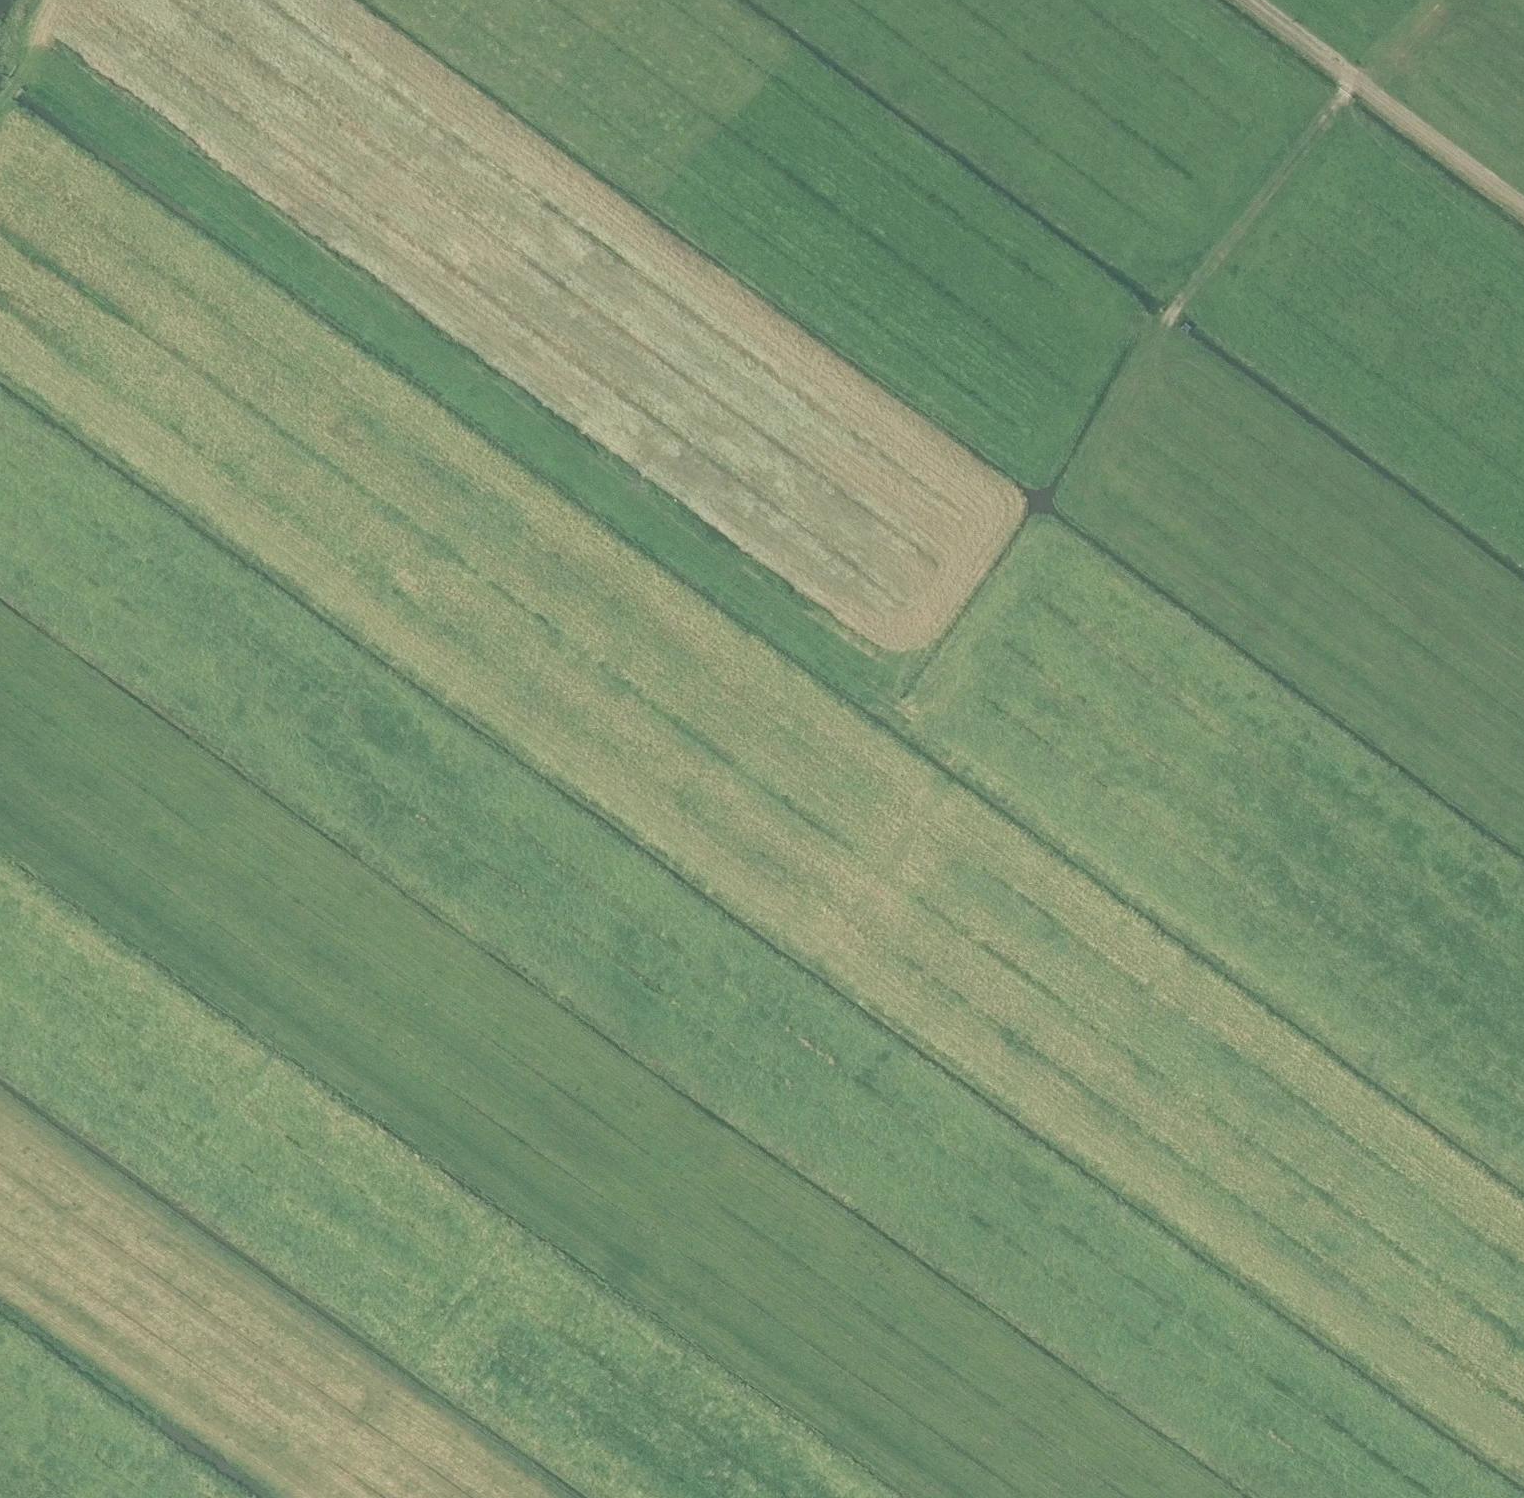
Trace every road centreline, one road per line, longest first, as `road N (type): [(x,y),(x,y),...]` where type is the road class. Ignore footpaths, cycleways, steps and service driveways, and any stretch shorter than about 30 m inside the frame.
road 1 (track): [(1355,71),(1523,202)]
road 2 (track): [(1261,0),(1355,71),(1334,108)]

